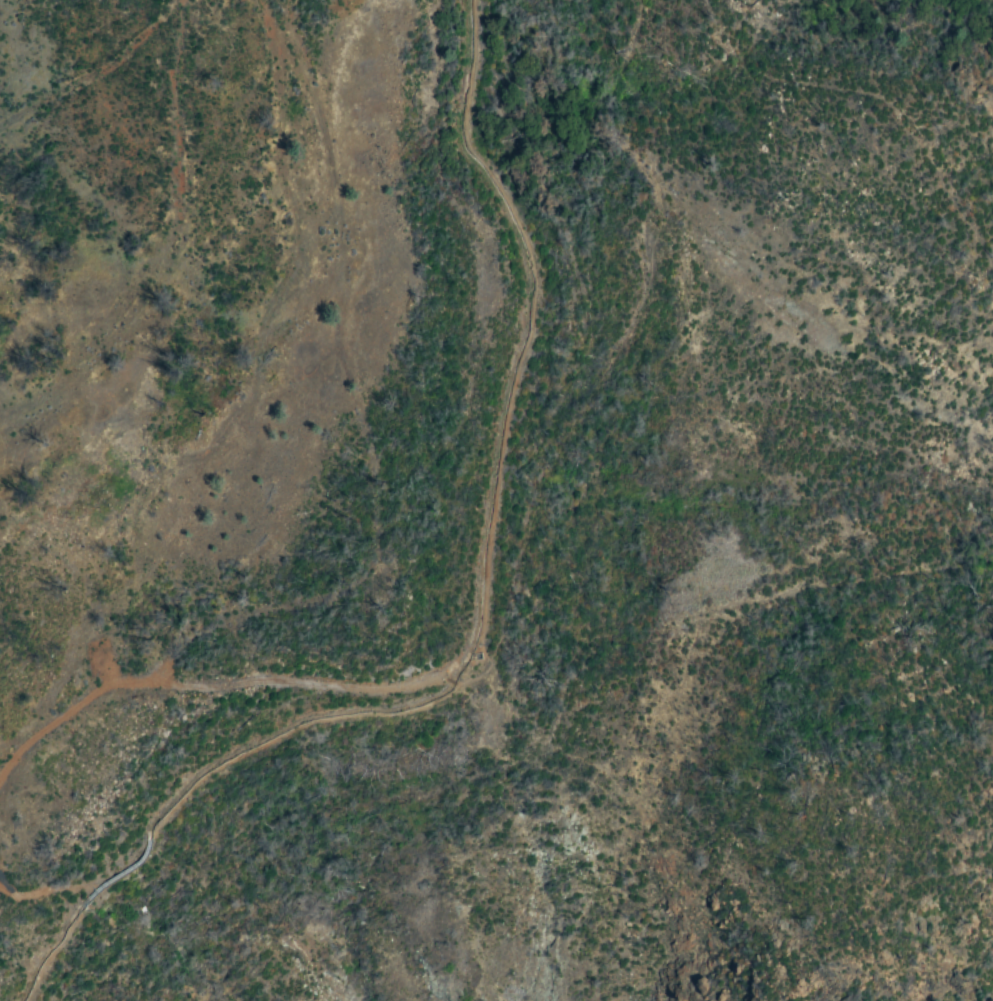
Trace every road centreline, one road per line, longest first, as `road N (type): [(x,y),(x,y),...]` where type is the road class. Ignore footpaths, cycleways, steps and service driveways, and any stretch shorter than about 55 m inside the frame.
road 1 (track): [(0,903),(103,686),(250,646),(340,592),(361,556),(352,451)]
road 2 (track): [(250,646),(467,665)]

